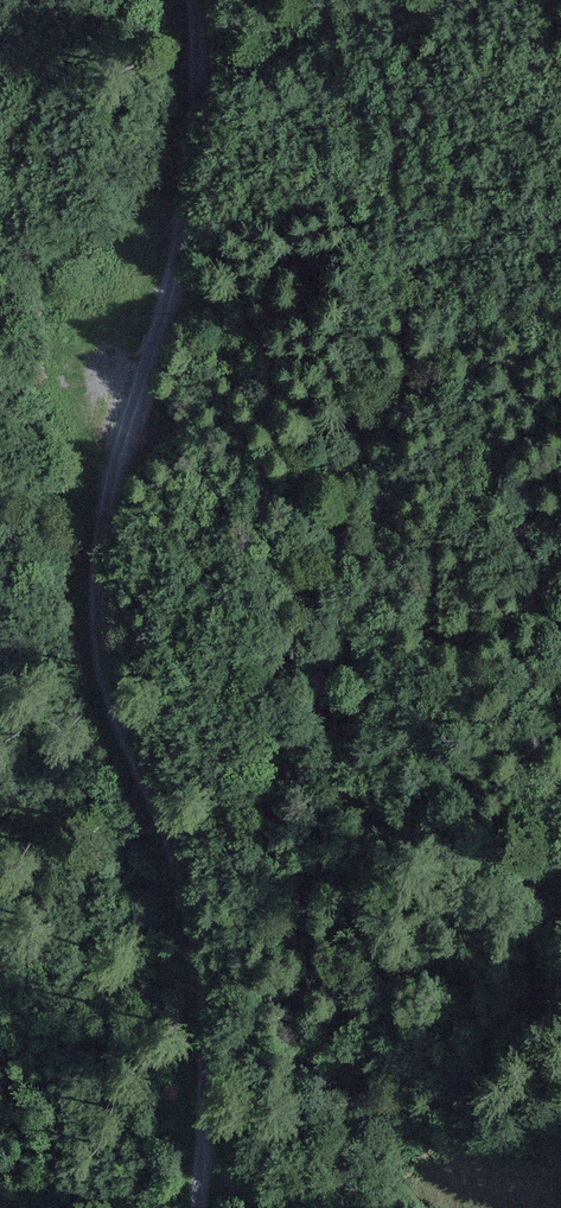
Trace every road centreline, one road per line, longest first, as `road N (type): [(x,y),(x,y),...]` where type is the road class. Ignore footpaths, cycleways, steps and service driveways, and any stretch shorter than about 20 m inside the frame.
road 1 (track): [(196,1207),(205,957),(100,680),(100,508),(168,312),(189,155),(192,0)]
road 2 (track): [(560,886),(404,696),(215,508),(136,398)]

